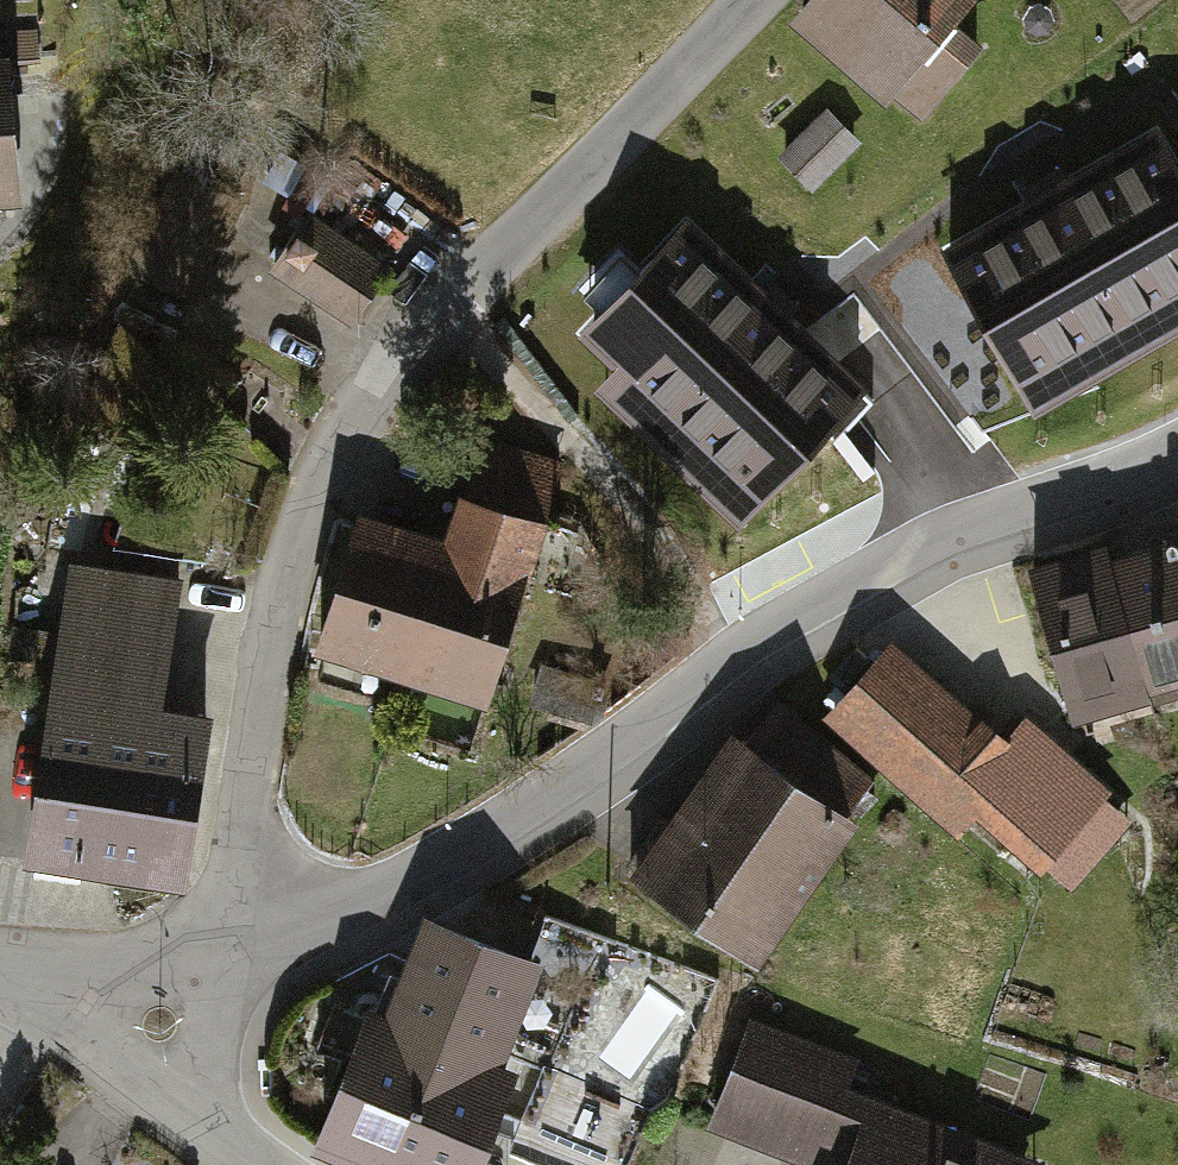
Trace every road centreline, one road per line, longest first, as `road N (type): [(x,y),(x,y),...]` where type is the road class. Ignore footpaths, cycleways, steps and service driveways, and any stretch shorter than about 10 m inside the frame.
road 1 (unclassified): [(751,0),(447,308),(375,393),(324,481),(285,586),(229,902),(158,1025)]
road 2 (residential): [(1177,470),(907,577),(756,671),(550,836),(158,1025)]
road 3 (residential): [(259,1164),(219,1142),(158,1025)]
road 4 (residential): [(0,971),(68,984),(158,1025)]

